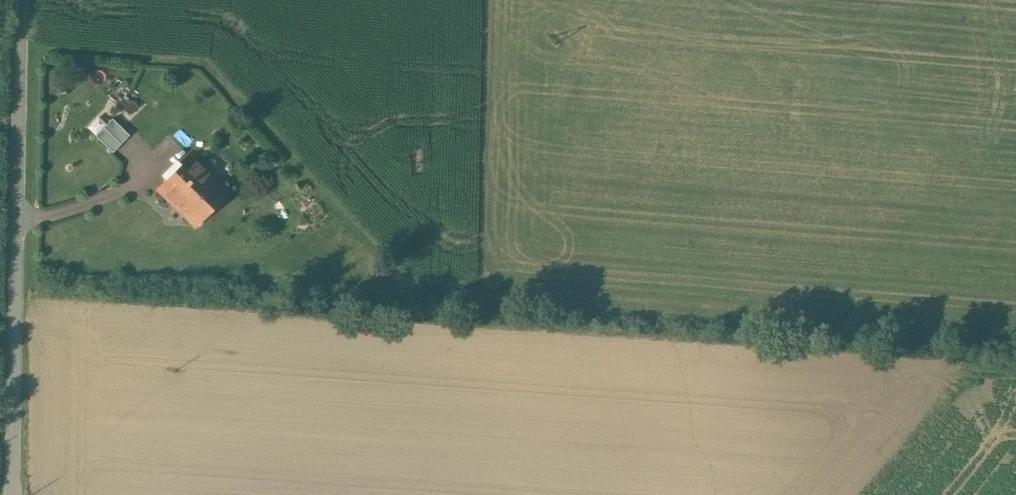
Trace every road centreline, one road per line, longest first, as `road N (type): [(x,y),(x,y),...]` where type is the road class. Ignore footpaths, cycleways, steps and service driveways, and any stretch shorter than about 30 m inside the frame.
road 1 (unclassified): [(21,0),(10,494)]

